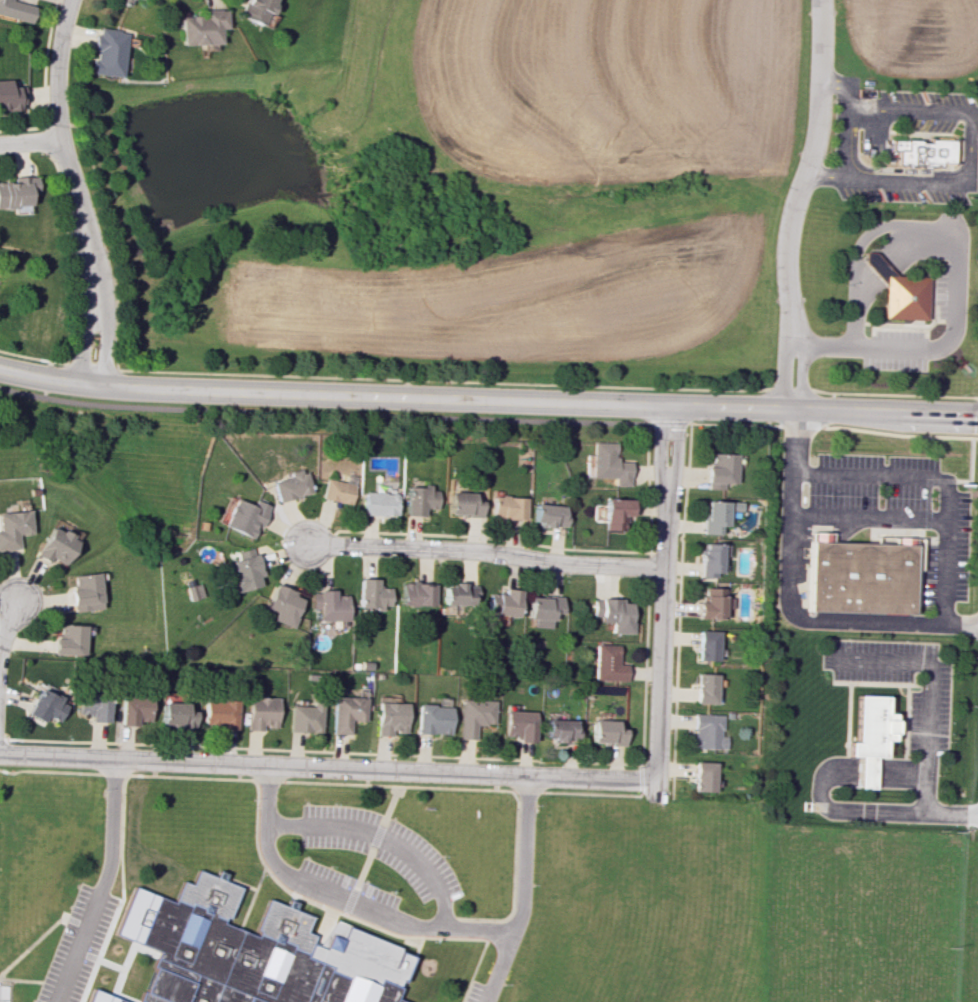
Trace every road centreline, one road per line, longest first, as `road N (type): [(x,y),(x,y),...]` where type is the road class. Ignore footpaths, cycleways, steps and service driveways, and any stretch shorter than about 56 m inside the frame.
road 1 (secondary): [(0,370),(145,389),(977,413)]
road 2 (residential): [(0,754),(653,781)]
road 3 (residential): [(653,781),(667,406)]
road 4 (residential): [(663,569),(304,544)]
road 5 (residential): [(820,0),(814,133),(783,238),(790,322)]
road 6 (residential): [(68,0),(55,103),(81,233)]
road 7 (residential): [(102,386),(105,310),(81,233)]
road 8 (residential): [(81,233),(87,302),(74,384)]

